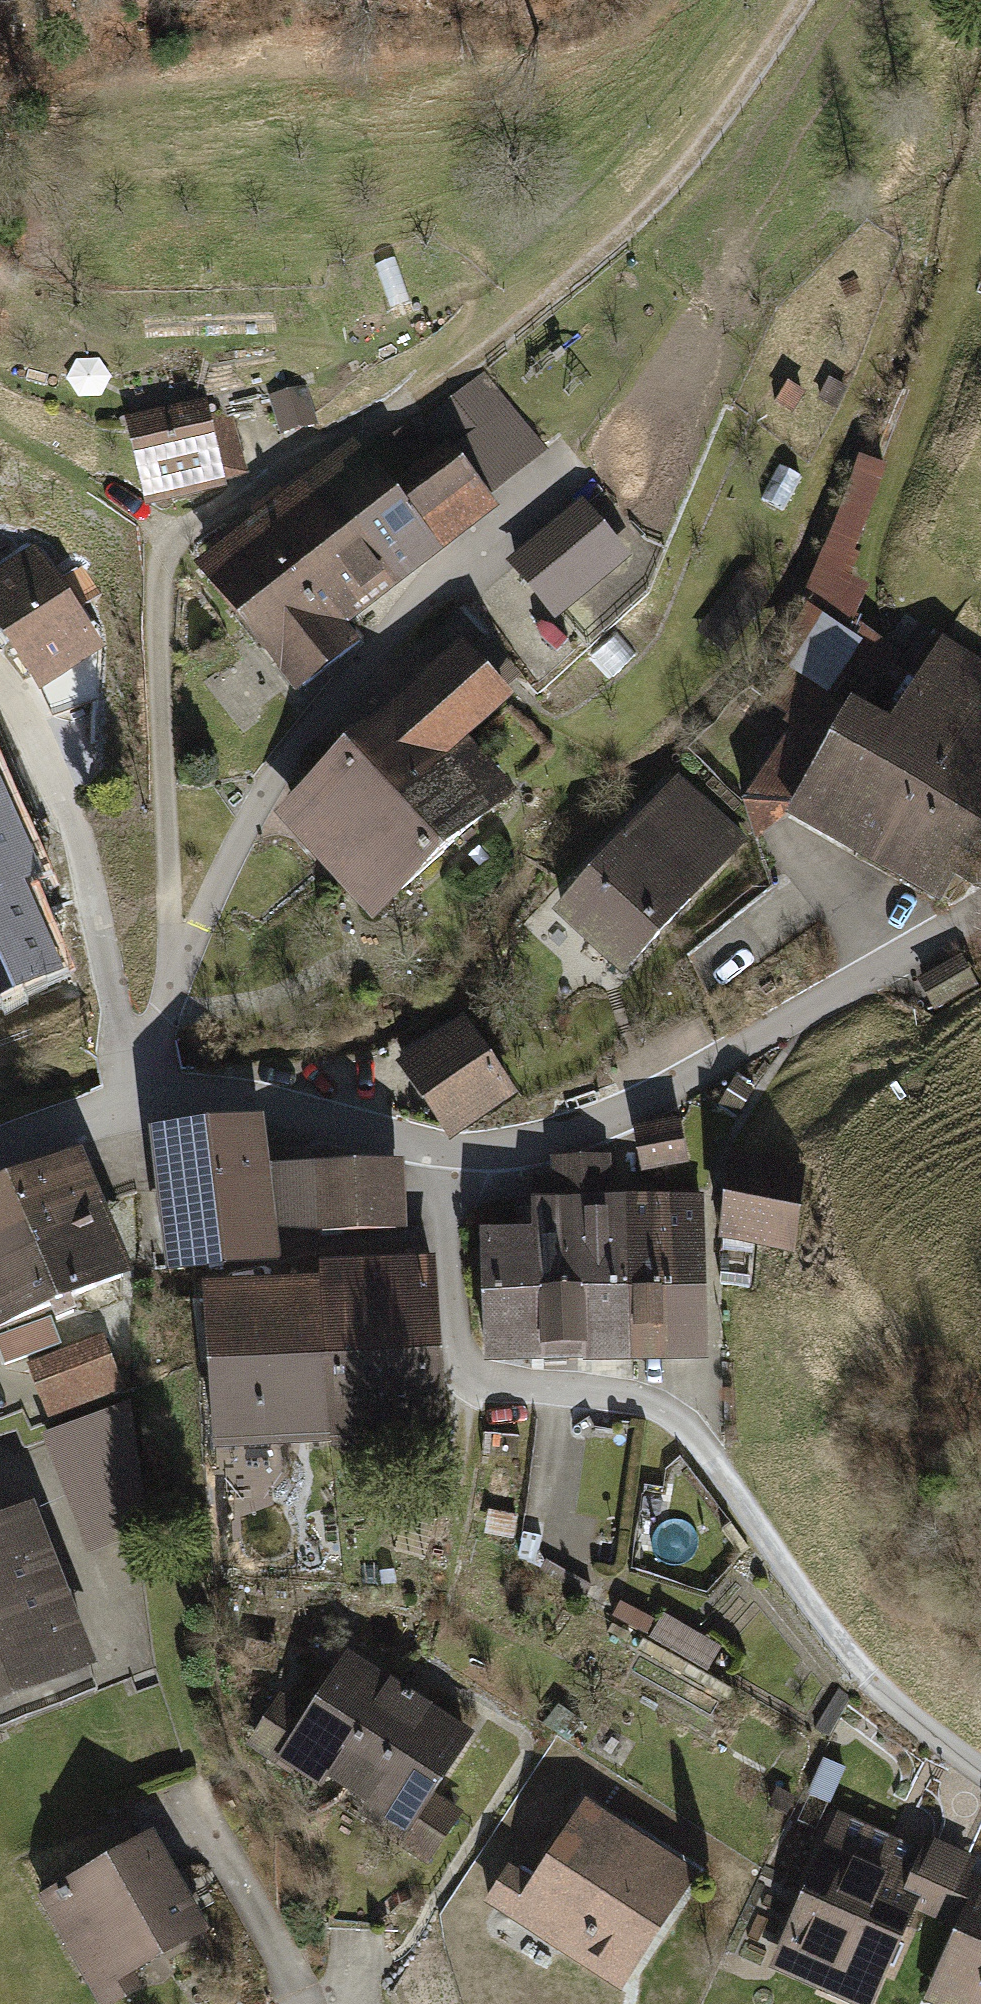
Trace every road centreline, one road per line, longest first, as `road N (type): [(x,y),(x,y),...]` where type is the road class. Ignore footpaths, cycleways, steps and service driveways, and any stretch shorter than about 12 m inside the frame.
road 1 (residential): [(439,1154),(459,1361),(483,1382),(582,1388),(668,1409),(719,1468),(866,1680),(980,1773)]
road 2 (residential): [(439,1154),(550,1144),(674,1089),(977,917)]
road 3 (track): [(810,0),(643,227),(509,334),(427,382)]
road 4 (residential): [(0,1147),(142,1100),(212,1100),(439,1154)]
road 5 (residential): [(300,2003),(193,1796)]

